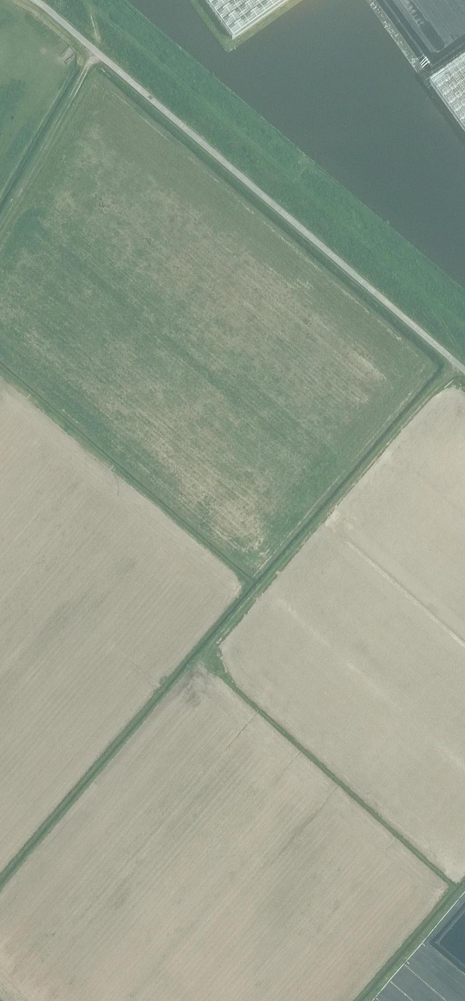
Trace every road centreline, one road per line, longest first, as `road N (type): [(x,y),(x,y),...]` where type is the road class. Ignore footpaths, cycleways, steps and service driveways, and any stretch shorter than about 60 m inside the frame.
road 1 (track): [(464,329),(81,0)]

